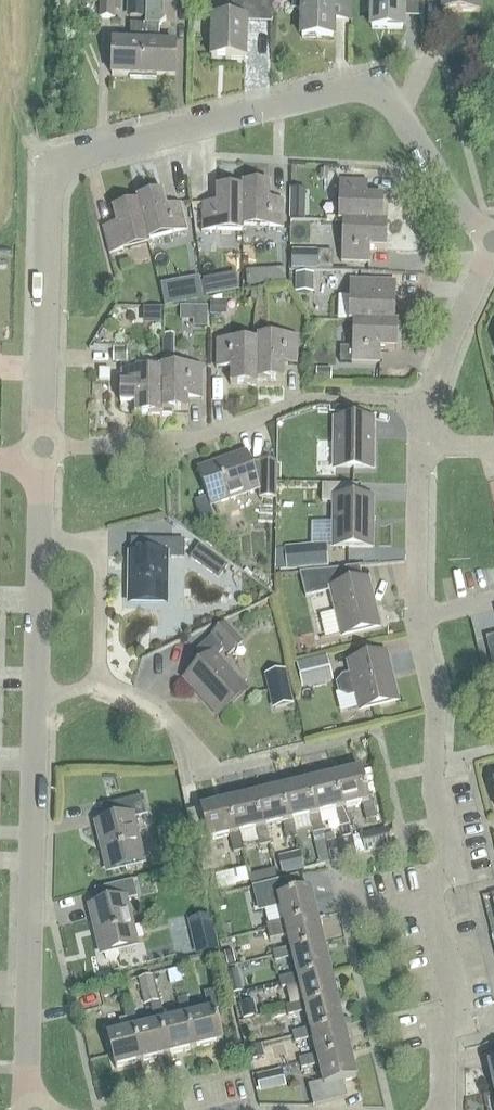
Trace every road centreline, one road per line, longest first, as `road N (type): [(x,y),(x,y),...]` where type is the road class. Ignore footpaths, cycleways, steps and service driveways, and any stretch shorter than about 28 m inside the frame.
road 1 (residential): [(44,454),(45,272),(59,167),(375,83),(466,218),(493,237)]
road 2 (residential): [(444,1109),(457,1027),(432,899),(450,869),(430,766),(437,700),(417,613),(421,446)]
road 3 (residential): [(29,860),(44,454)]
road 4 (residential): [(44,454),(156,445),(300,405),(376,397),(422,402)]
road 5 (residential): [(25,1109),(29,860)]
road 6 (residential): [(422,402),(493,237)]

